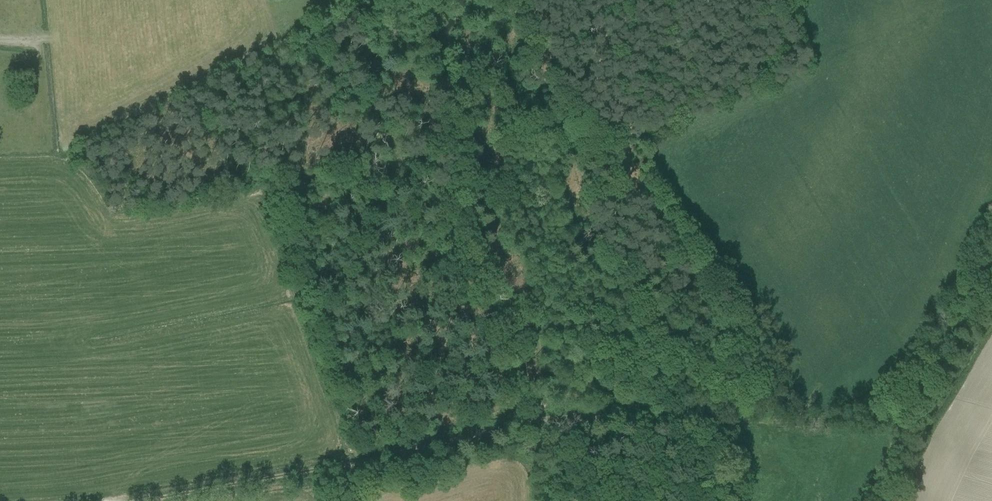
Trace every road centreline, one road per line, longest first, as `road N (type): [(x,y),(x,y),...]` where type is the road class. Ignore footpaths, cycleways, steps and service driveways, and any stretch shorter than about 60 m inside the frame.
road 1 (track): [(143,500),(351,466),(542,417),(914,414)]
road 2 (track): [(991,295),(928,404),(906,425),(874,500)]

